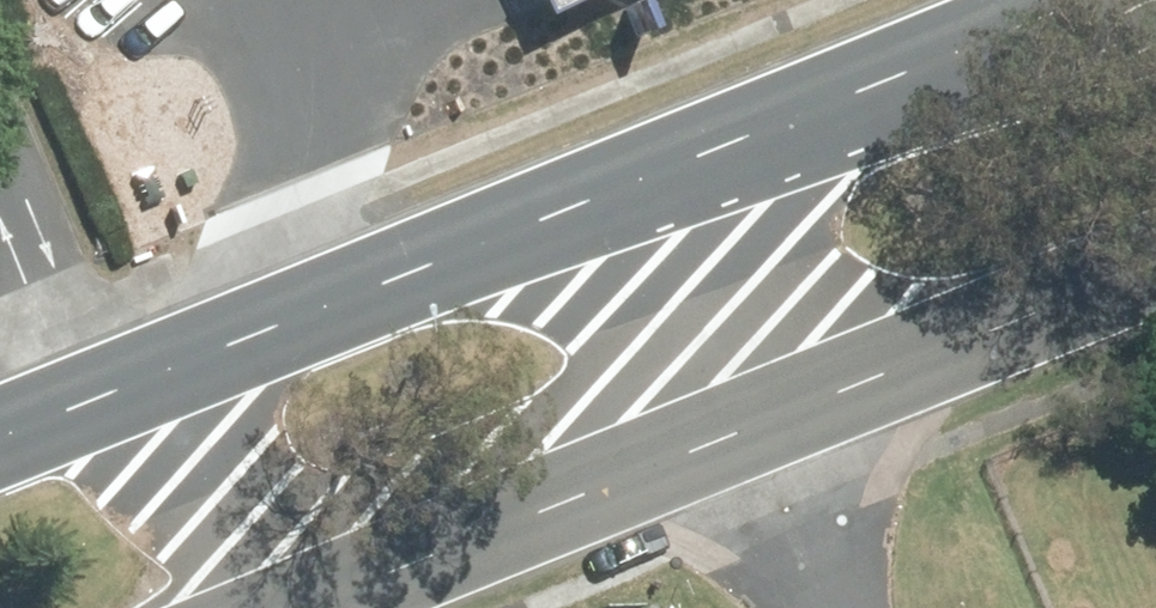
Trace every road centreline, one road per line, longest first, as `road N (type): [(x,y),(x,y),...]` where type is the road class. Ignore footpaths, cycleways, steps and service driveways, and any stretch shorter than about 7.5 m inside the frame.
road 1 (primary): [(130,383),(671,165)]
road 2 (primary): [(787,404),(286,607)]
road 3 (primary): [(671,165),(1093,7)]
road 4 (primary): [(1155,238),(787,404)]
road 5 (unclassified): [(671,165),(787,404)]
road 6 (primary): [(235,607),(130,383)]
road 7 (unclassified): [(871,607),(787,404)]
road 8 (primary): [(0,435),(130,383)]

